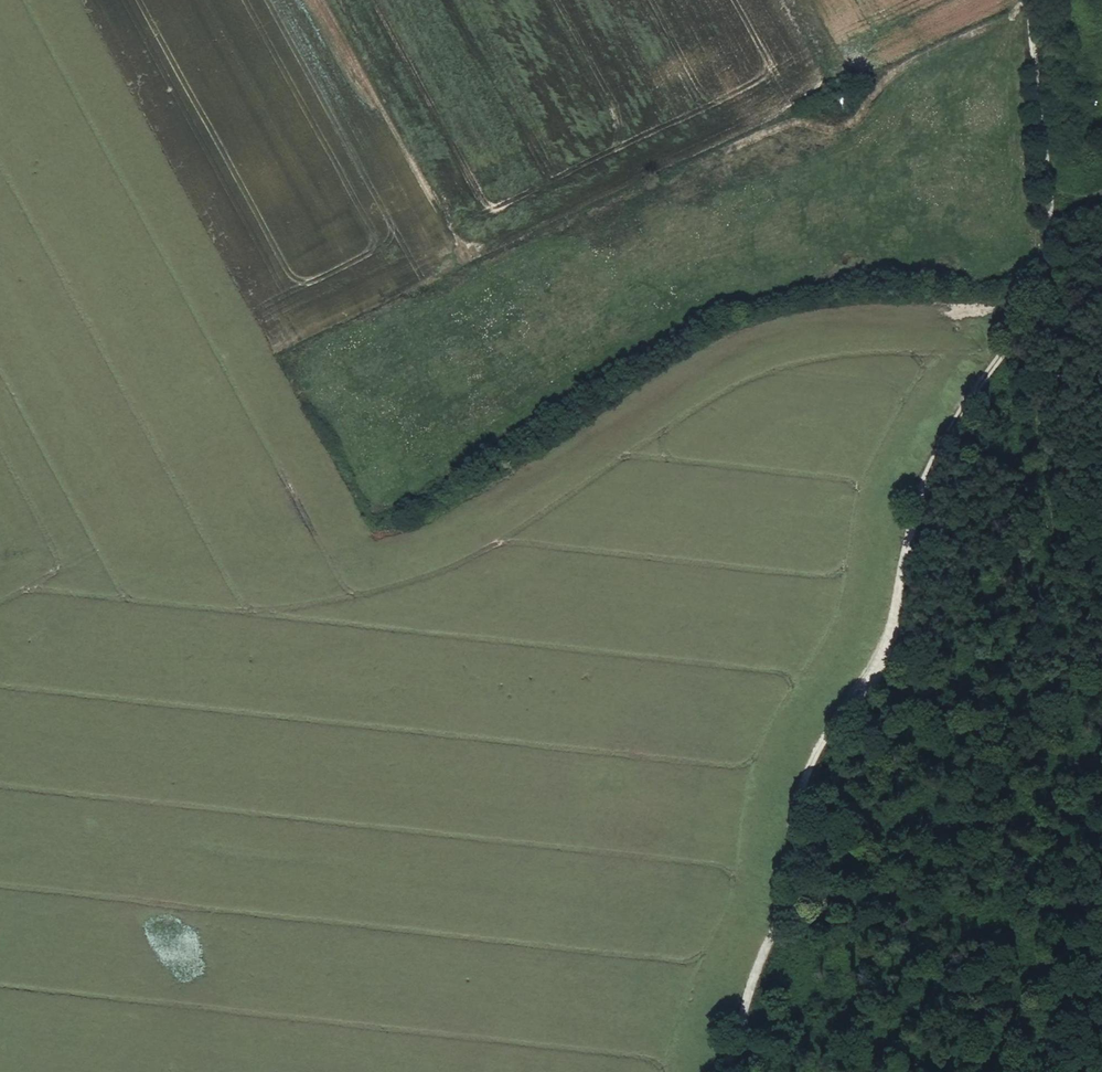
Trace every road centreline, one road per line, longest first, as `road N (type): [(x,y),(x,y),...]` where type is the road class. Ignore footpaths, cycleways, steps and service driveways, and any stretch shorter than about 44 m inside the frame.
road 1 (track): [(716,1071),(831,716),(880,643),(917,502),(1038,274),(1048,227),(1027,0)]

